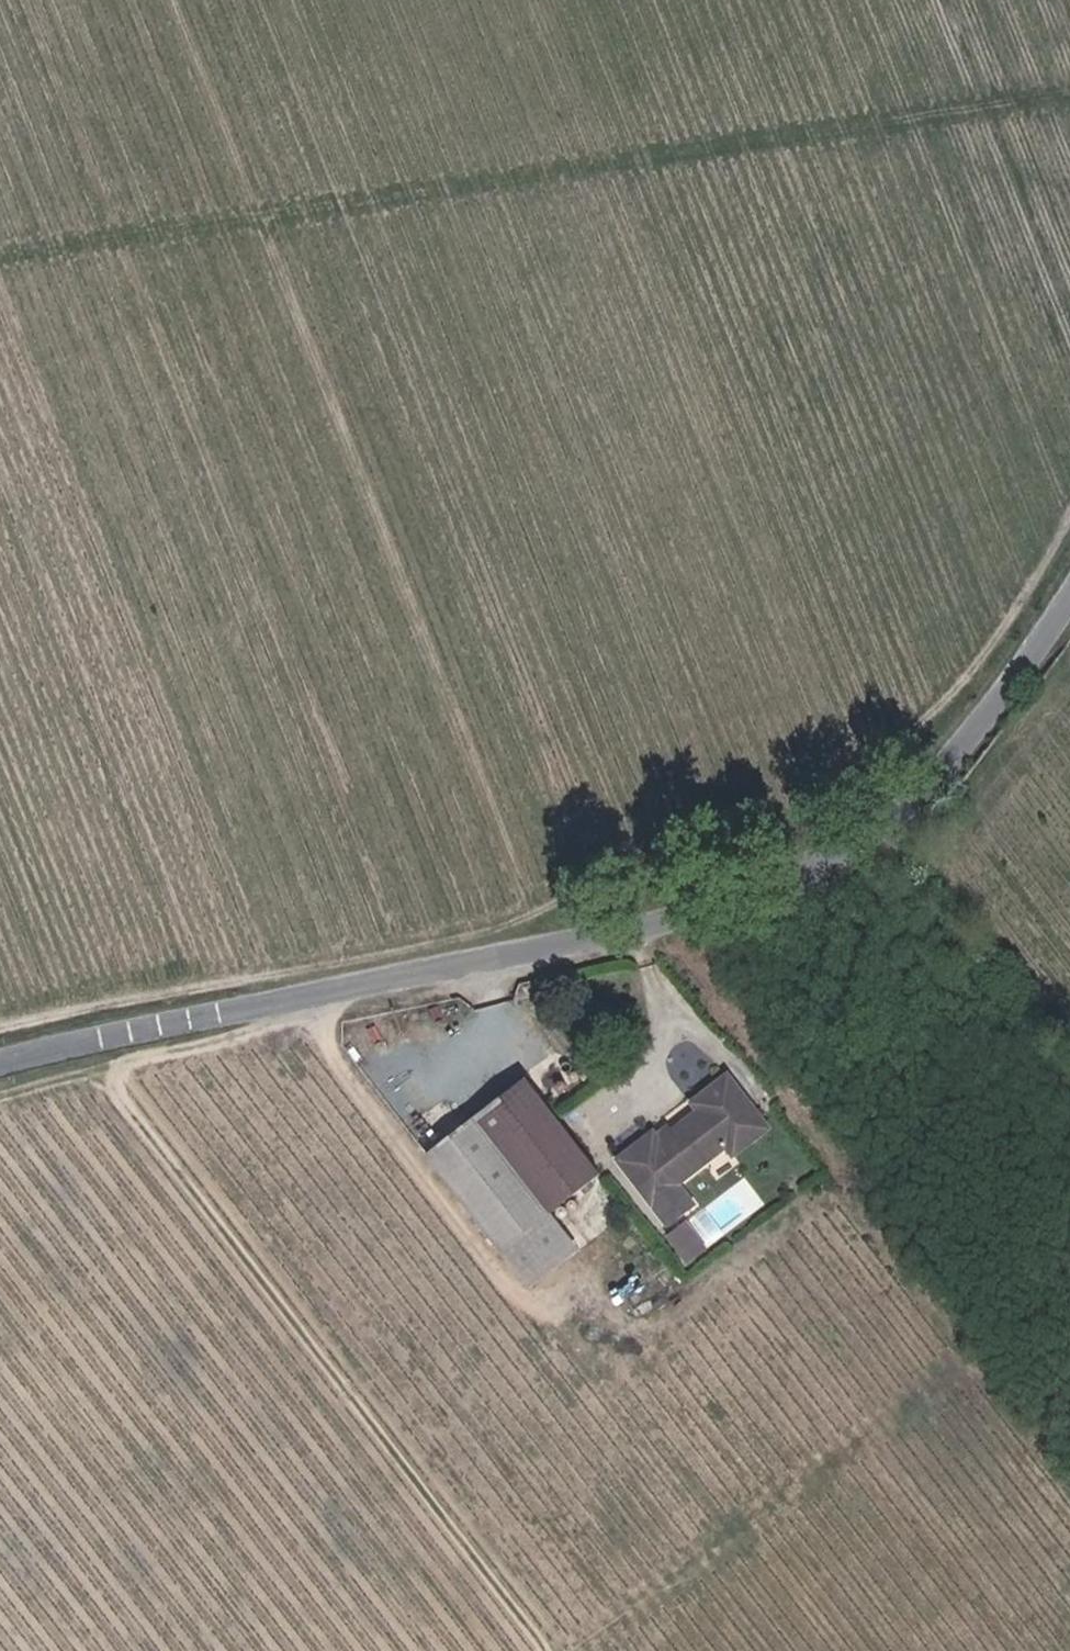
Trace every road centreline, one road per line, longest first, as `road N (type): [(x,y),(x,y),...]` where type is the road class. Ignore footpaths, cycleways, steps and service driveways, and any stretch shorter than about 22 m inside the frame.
road 1 (unclassified): [(0,1065),(120,1023),(791,888),(903,818),(1069,619)]

